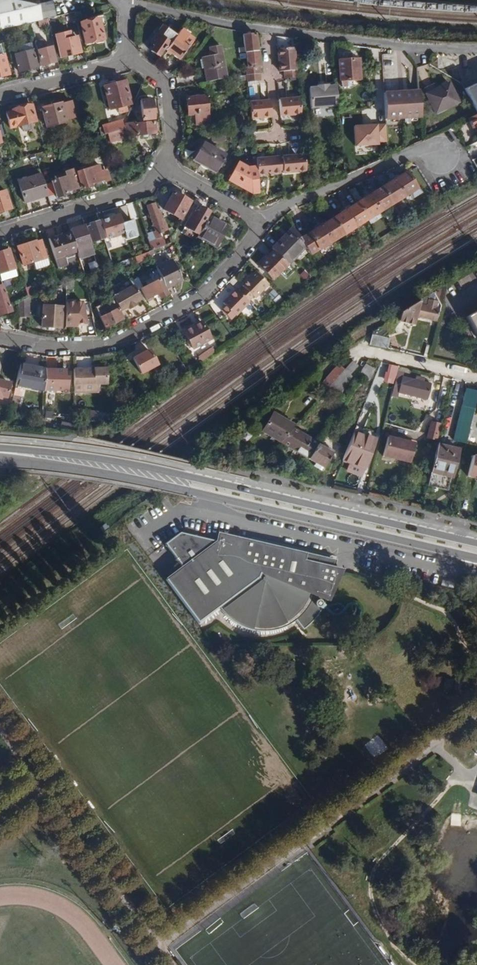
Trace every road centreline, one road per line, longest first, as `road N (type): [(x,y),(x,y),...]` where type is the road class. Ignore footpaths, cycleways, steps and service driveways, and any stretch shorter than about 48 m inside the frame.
road 1 (secondary): [(0,461),(168,486),(476,560)]
road 2 (secondary): [(476,544),(121,462),(0,448)]
road 3 (residential): [(126,2),(332,40),(476,50)]
road 4 (residential): [(0,338),(39,347),(110,345),(212,287),(261,221)]
road 5 (residential): [(261,221),(421,149),(441,154)]
road 6 (residential): [(166,166),(145,187),(0,234)]
road 7 (residential): [(0,95),(126,59)]
road 8 (residential): [(126,59),(164,81),(172,141),(166,166)]

